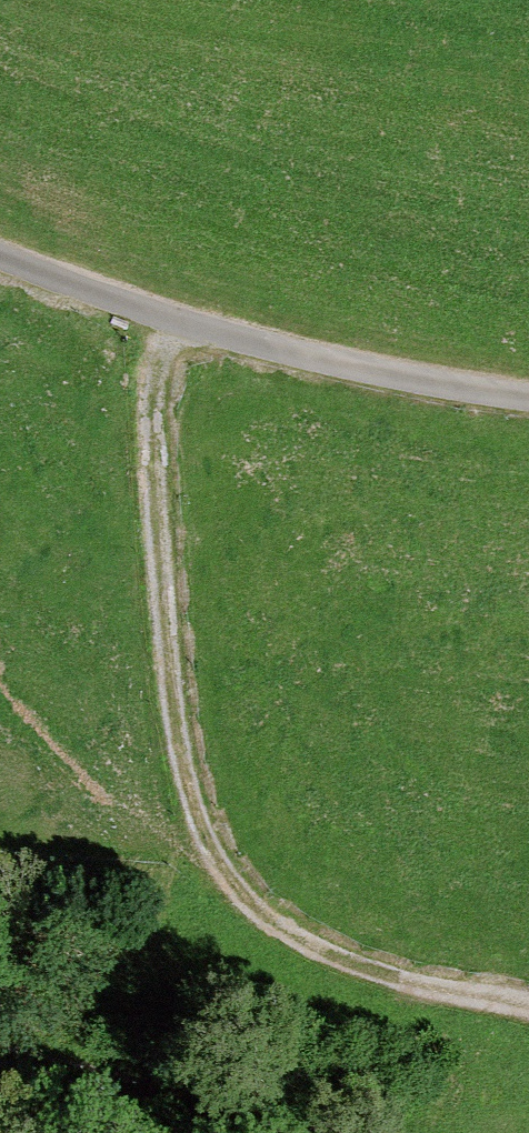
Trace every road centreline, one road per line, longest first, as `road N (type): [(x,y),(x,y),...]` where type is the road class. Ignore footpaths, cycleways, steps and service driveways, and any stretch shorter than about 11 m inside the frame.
road 1 (track): [(528,999),(458,989),(331,954),(258,905),(213,847),(174,743),(147,322)]
road 2 (unclassified): [(0,261),(147,322),(452,392),(528,401)]
road 3 (track): [(0,1057),(314,1132)]

